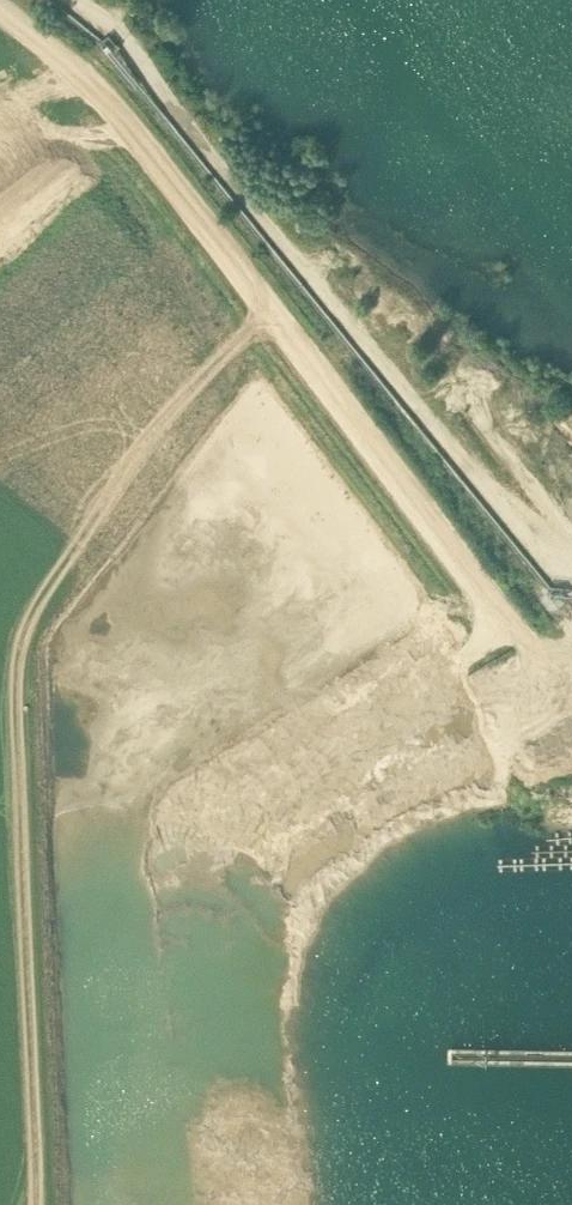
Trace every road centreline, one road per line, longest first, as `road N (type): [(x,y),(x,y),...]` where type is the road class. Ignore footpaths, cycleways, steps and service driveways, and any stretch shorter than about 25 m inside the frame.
road 1 (unclassified): [(0,1),(95,76),(494,605),(484,649),(202,824),(188,844),(234,1204)]

